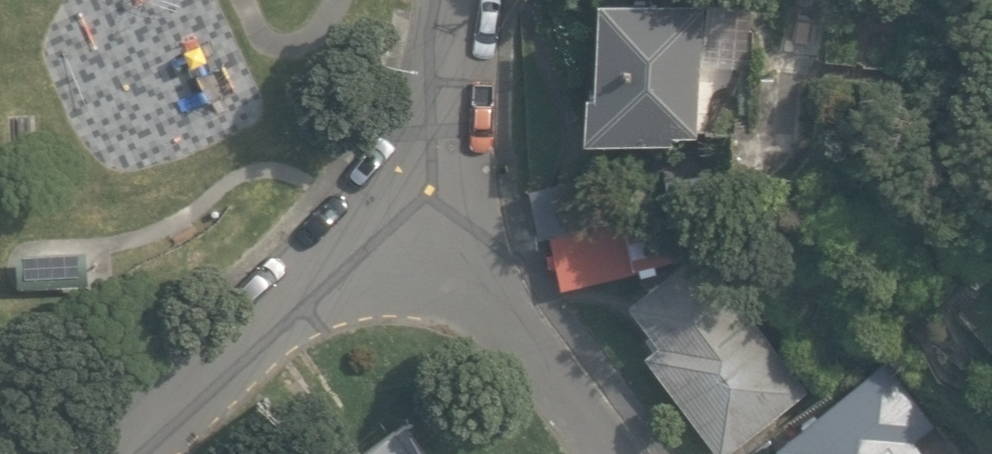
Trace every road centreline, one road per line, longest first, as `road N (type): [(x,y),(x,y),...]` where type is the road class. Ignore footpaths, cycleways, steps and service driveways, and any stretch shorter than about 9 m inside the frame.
road 1 (residential): [(417,200),(130,453)]
road 2 (residential): [(608,453),(417,200)]
road 3 (residential): [(461,0),(417,200)]

